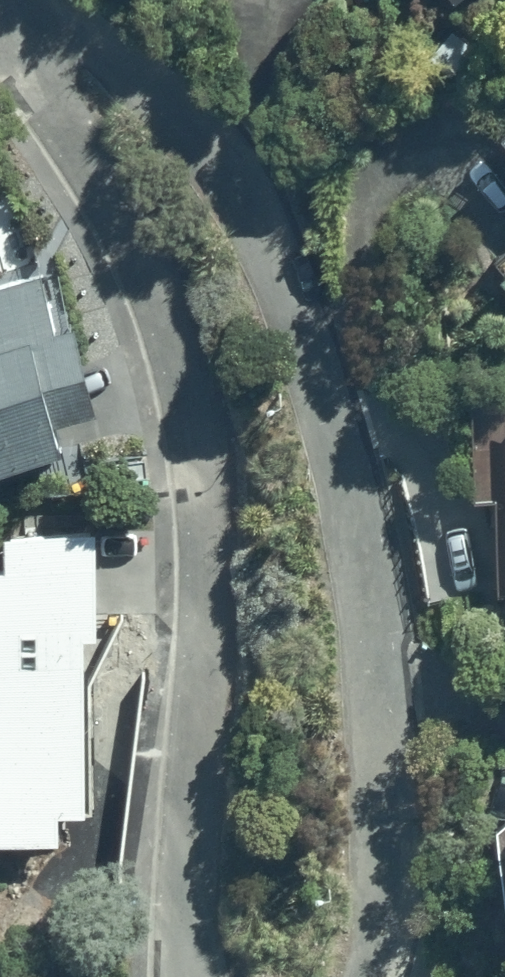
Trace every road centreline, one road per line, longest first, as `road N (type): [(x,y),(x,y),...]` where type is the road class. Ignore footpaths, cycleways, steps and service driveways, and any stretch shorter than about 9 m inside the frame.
road 1 (residential): [(25,18),(105,49),(189,116),(268,237),(310,331),(373,586),(394,834),(392,937),(381,976)]
road 2 (residential): [(190,976),(185,927),(205,491),(192,396),(135,241),(65,116)]

